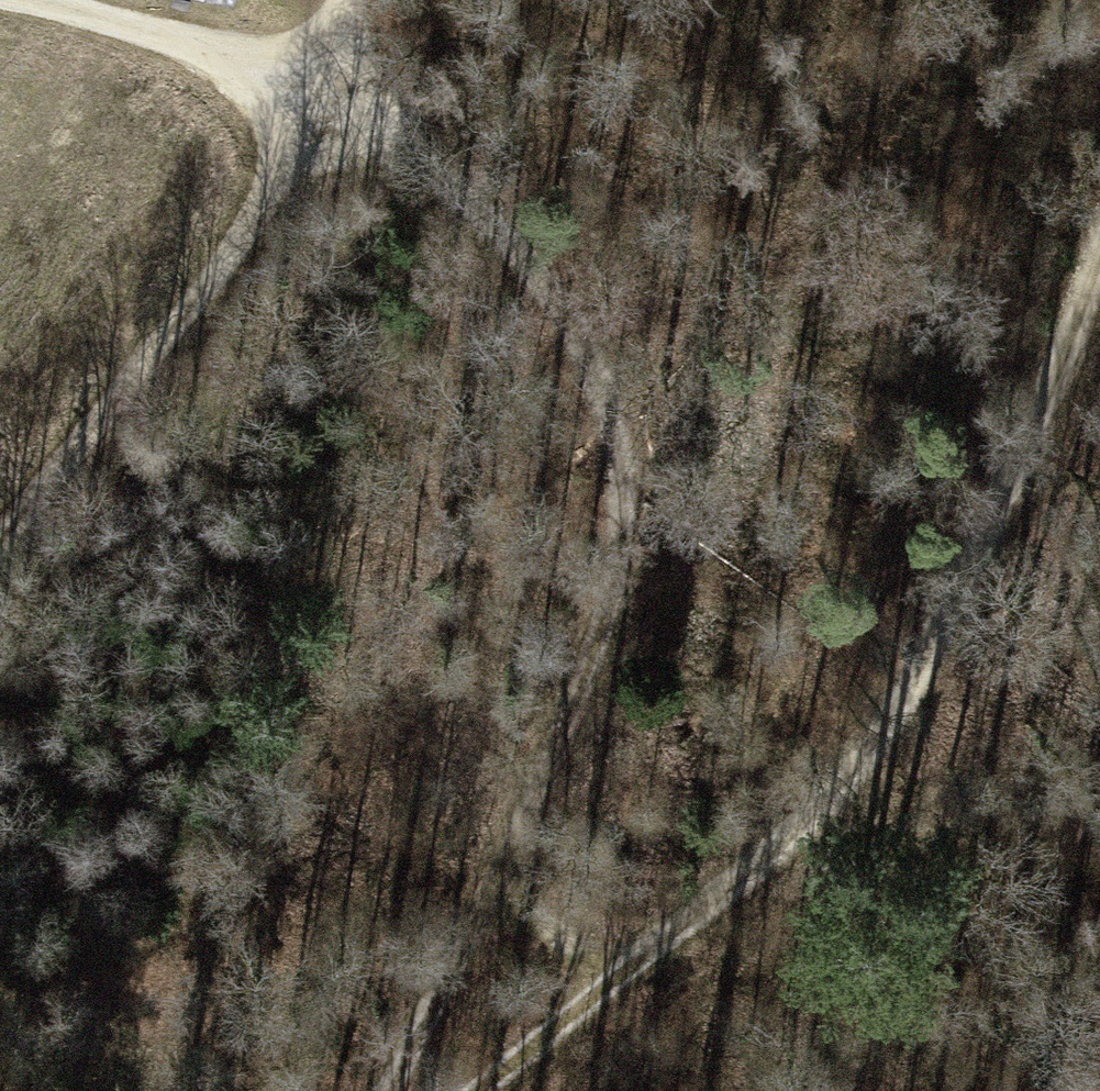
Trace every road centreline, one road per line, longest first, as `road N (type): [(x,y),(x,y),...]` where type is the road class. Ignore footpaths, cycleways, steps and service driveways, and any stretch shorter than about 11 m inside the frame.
road 1 (track): [(335,94),(559,287),(609,430),(620,568),(506,851),(383,1090)]
road 2 (track): [(483,1090),(681,930),(833,787),(919,673),(1099,283)]
road 3 (track): [(0,529),(335,94),(27,0)]
road 4 (track): [(506,851),(525,920),(566,946),(640,964)]

